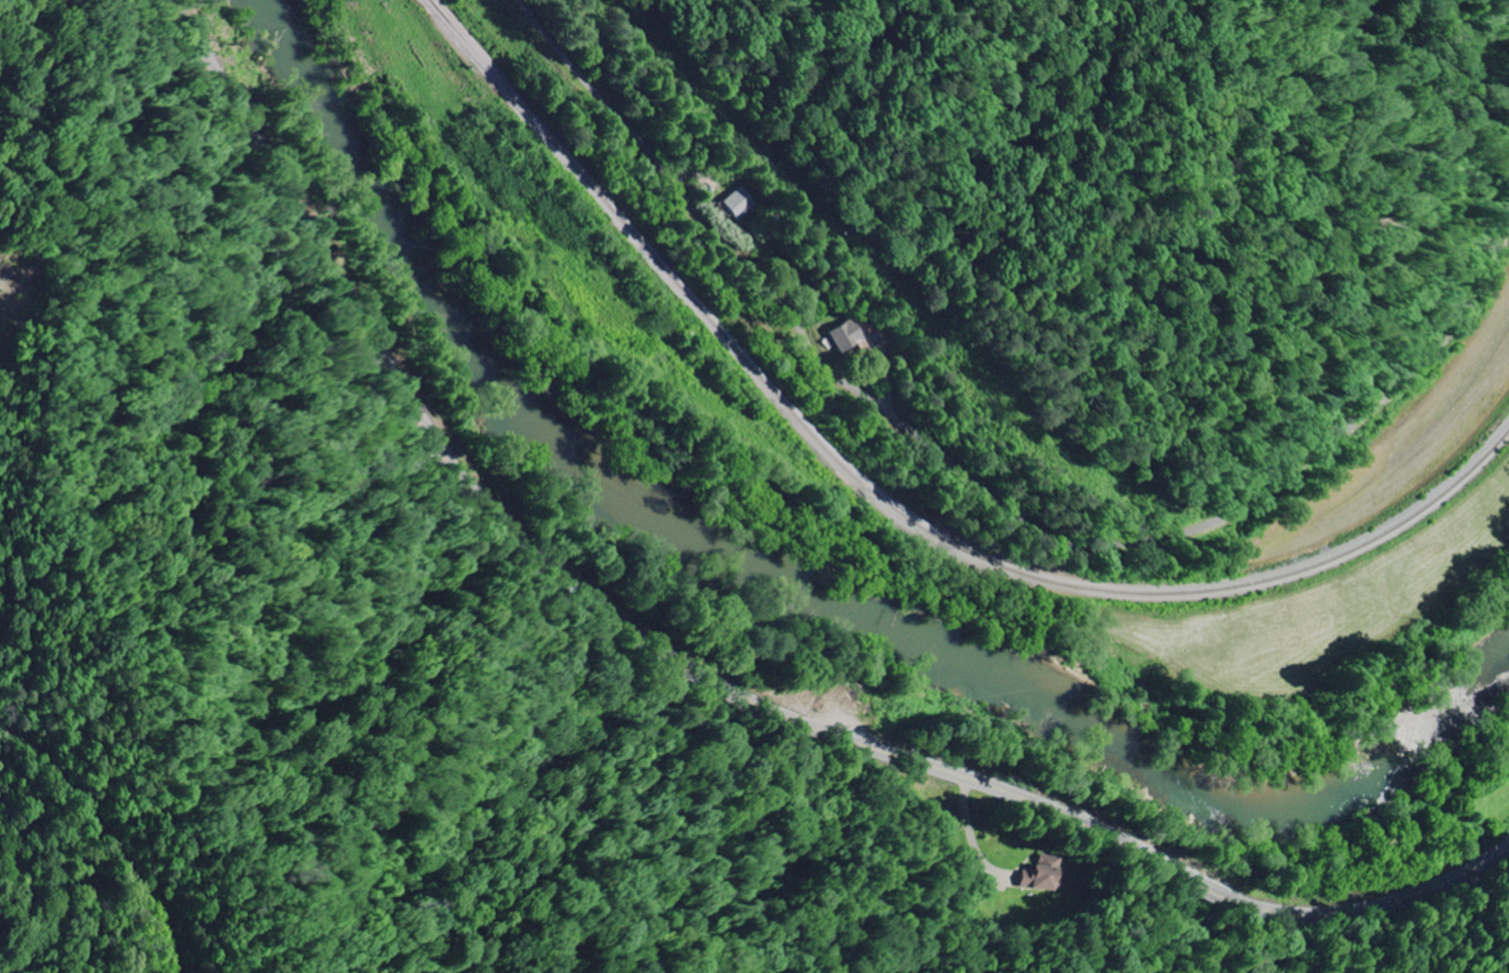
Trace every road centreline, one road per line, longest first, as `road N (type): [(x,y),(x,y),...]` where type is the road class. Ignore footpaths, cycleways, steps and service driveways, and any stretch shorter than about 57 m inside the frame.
road 1 (secondary): [(170,0),(461,473),(534,553),(644,640),(775,711),(1024,798),(1253,906),(1370,908),(1444,884),(1508,849)]
road 2 (residential): [(1508,235),(1464,316),(1422,368),(1351,431),(1250,502),(1174,535),(1066,544),(1037,531),(817,359),(782,297),(710,227),(524,0)]

